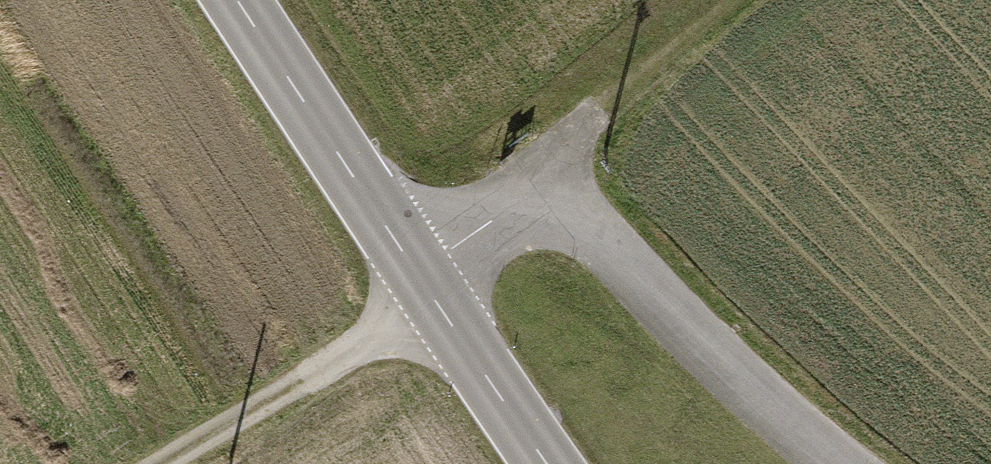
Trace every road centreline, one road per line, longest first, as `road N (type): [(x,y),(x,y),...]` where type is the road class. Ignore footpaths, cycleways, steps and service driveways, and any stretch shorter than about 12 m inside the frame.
road 1 (residential): [(842,463),(766,403),(554,201),(481,230),(423,282)]
road 2 (primary): [(239,0),(423,282)]
road 3 (track): [(423,282),(376,335),(165,463)]
road 4 (track): [(554,201),(565,156),(585,124),(739,0)]
road 5 (primary): [(423,282),(550,463)]

